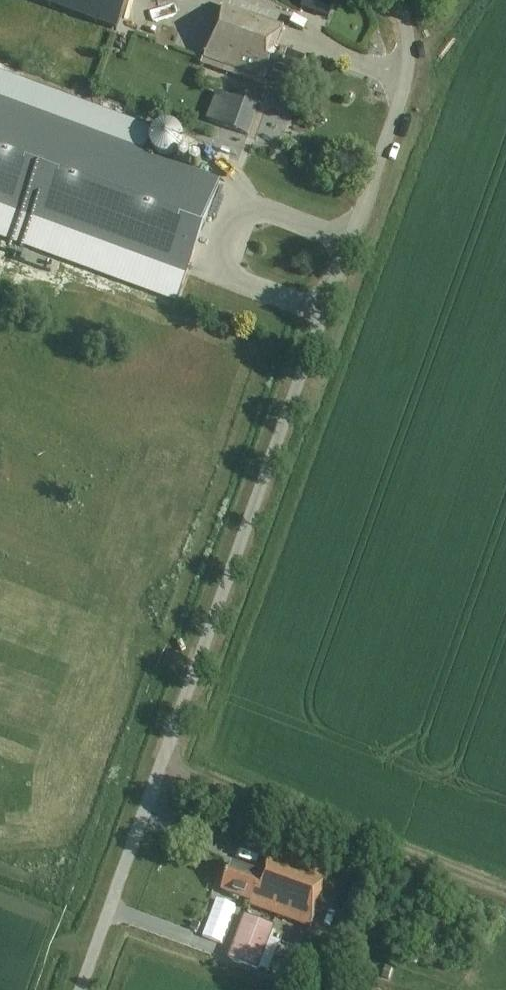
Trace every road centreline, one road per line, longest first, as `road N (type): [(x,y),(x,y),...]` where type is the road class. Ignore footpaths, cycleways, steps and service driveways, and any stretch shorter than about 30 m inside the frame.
road 1 (unclassified): [(81,989),(403,94),(410,38),(396,0)]
road 2 (track): [(162,763),(505,887)]

